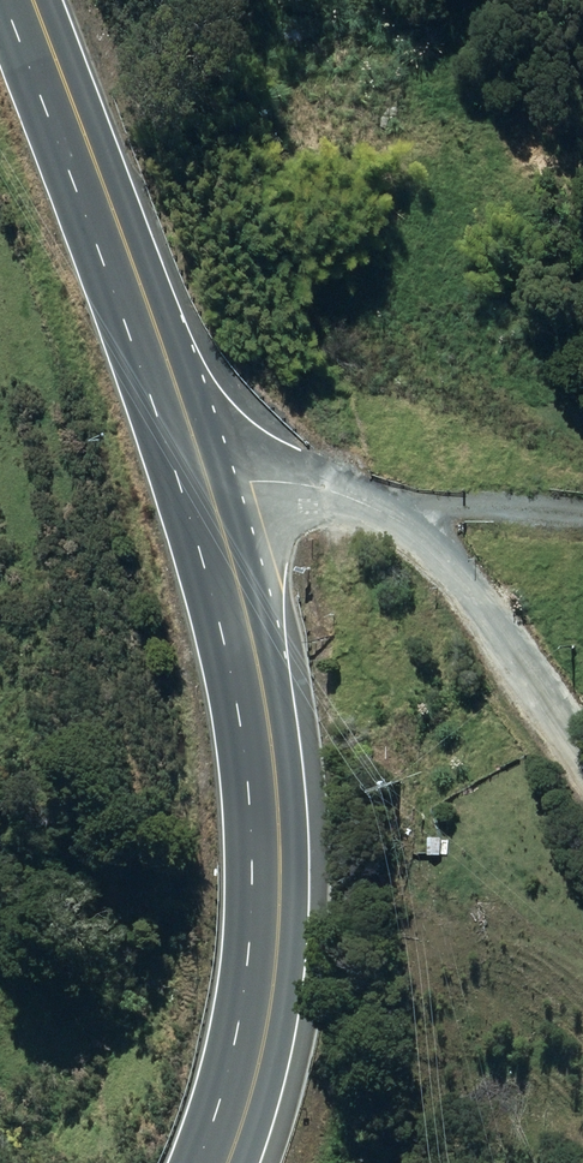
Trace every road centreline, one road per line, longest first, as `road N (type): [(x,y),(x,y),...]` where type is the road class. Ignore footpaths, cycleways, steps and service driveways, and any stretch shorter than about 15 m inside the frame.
road 1 (primary): [(211,492),(257,652),(279,889),(271,998),(251,1097),(227,1162)]
road 2 (primary): [(34,0),(211,492)]
road 3 (residential): [(211,492),(255,479),(307,482),(359,495),(403,518),(475,588),(582,748)]

